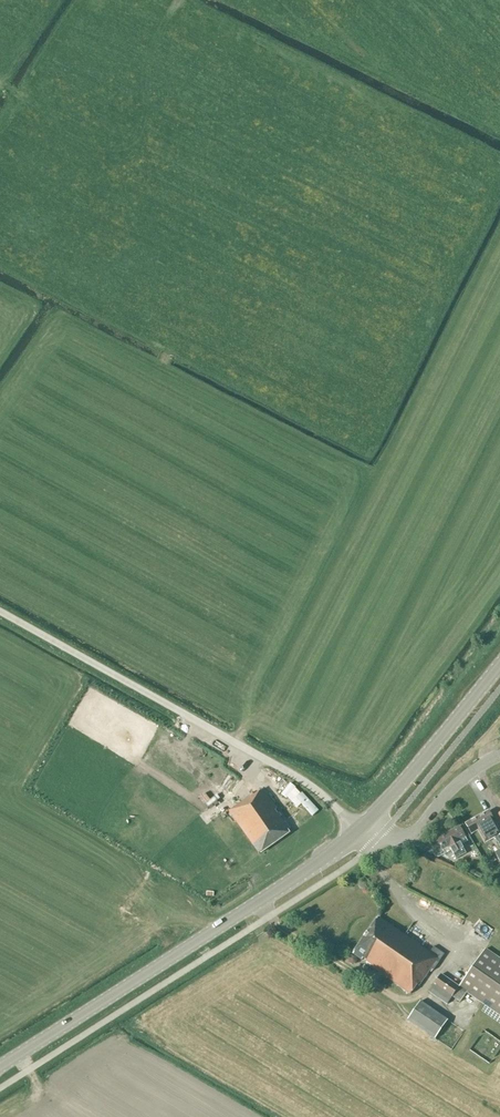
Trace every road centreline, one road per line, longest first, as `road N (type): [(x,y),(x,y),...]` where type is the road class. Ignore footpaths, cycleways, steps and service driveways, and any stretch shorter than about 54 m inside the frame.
road 1 (tertiary): [(0,1066),(364,826)]
road 2 (unclassified): [(364,826),(310,784),(0,611)]
road 3 (tertiary): [(364,826),(499,665)]
road 4 (unclassified): [(364,826),(393,840),(413,833),(457,785),(499,756)]

